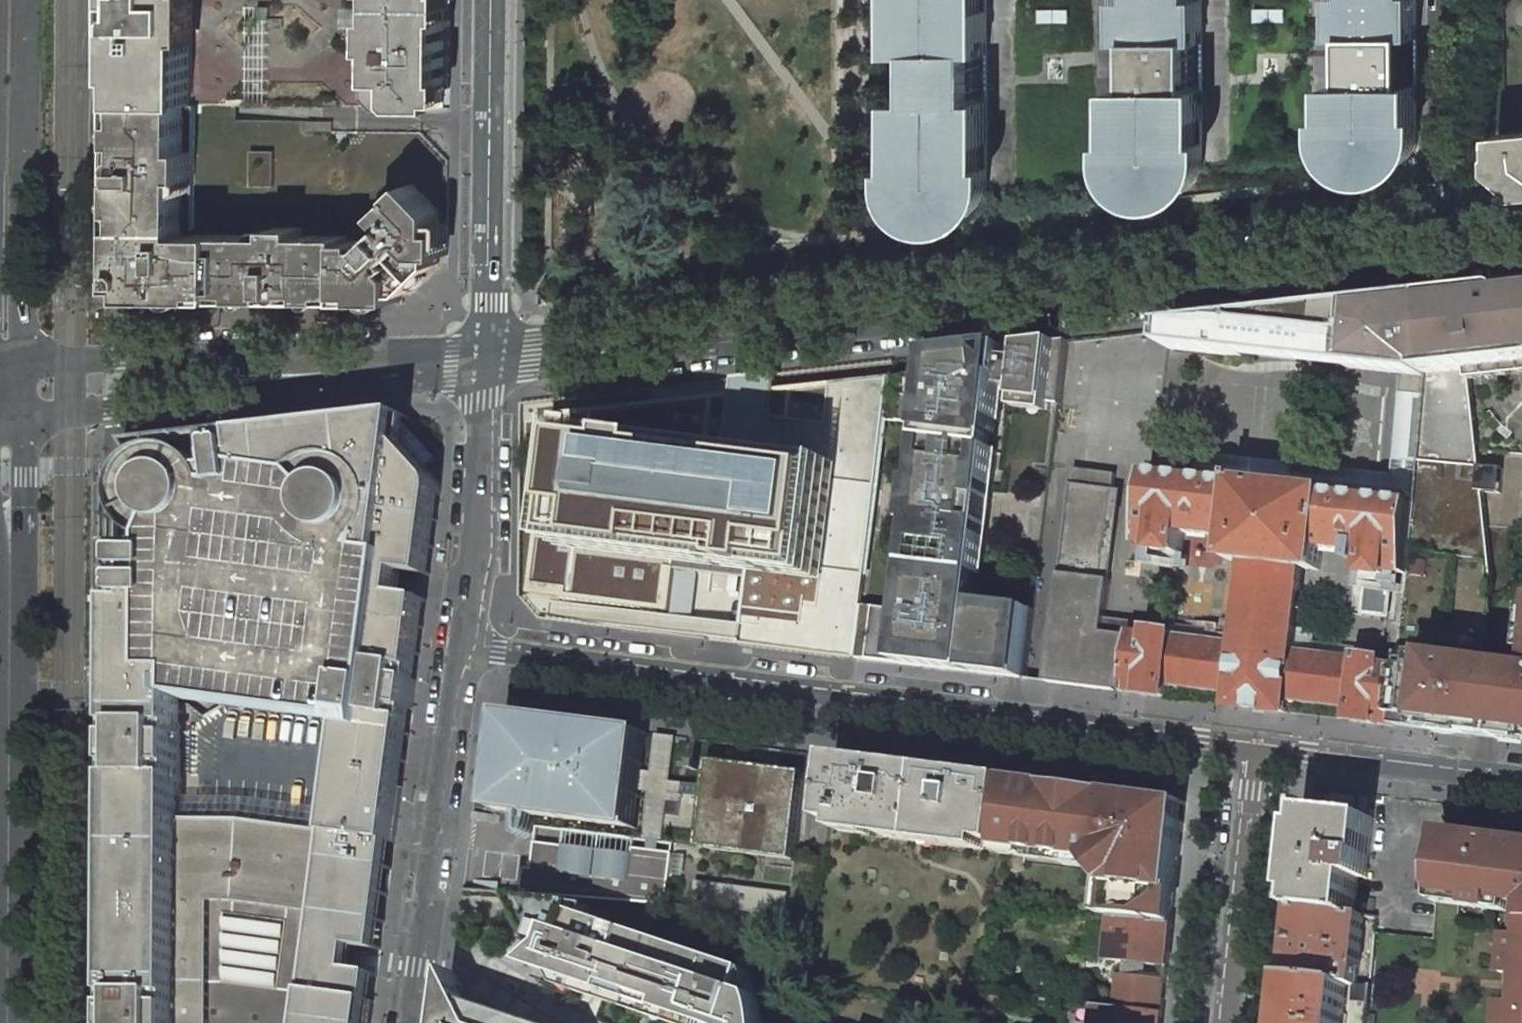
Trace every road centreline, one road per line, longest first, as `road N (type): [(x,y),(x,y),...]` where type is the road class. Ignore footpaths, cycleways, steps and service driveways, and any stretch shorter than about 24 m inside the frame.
road 1 (tertiary): [(1449,249),(488,356)]
road 2 (residential): [(463,645),(1260,751)]
road 3 (secondary): [(6,1022),(12,578)]
road 4 (residential): [(463,645),(412,1022)]
road 5 (secondary): [(18,374),(23,0)]
road 6 (residential): [(491,0),(488,356)]
road 7 (tertiary): [(17,419),(324,370)]
road 8 (tertiary): [(324,370),(112,357),(18,374)]
road 9 (residential): [(488,356),(463,645)]
road 10 (residential): [(1228,1022),(1260,751)]
road 11 (residential): [(1260,751),(1521,782)]
road 12 (residential): [(1449,249),(1448,0)]
road 13 (tertiary): [(324,370),(488,356)]
road 14 (secondary): [(12,578),(17,419)]

